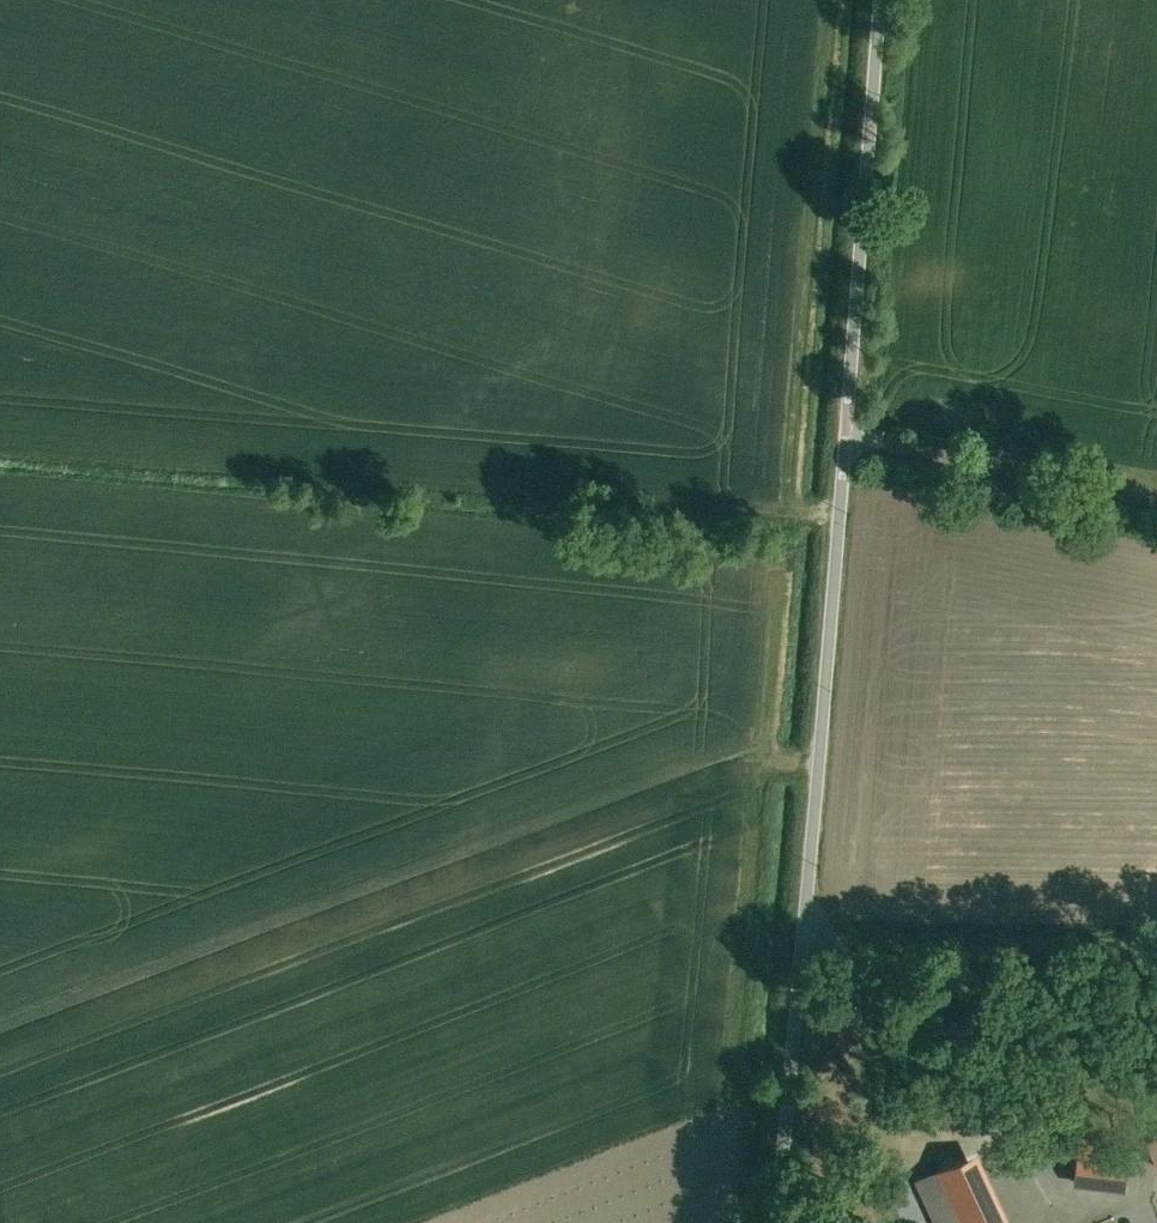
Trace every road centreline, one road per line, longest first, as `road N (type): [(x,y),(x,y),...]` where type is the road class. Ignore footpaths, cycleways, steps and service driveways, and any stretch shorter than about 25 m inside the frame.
road 1 (unclassified): [(772,1222),(887,0)]
road 2 (track): [(851,438),(1156,497)]

